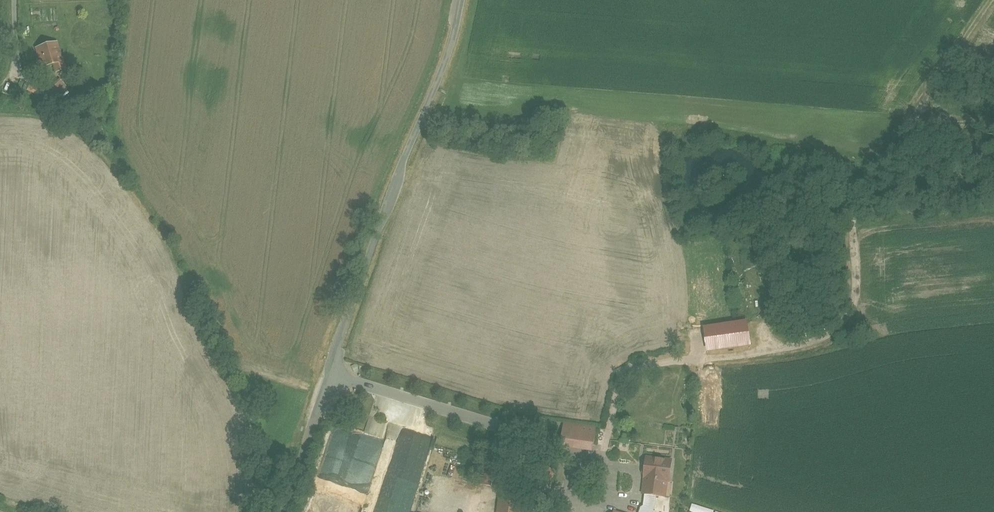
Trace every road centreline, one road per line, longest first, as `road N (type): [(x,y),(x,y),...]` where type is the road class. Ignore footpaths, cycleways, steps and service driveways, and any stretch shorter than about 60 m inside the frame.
road 1 (track): [(601,461),(613,400),(637,371),(751,353),(830,330),(848,311),(854,235),(870,172),(933,51),(988,0)]
road 2 (unclassified): [(285,511),(385,197),(442,68),(458,0)]

